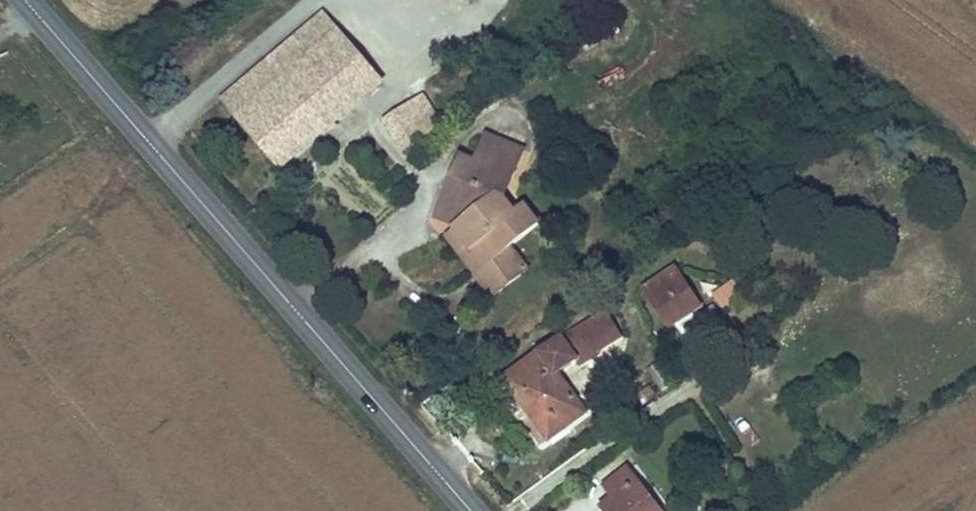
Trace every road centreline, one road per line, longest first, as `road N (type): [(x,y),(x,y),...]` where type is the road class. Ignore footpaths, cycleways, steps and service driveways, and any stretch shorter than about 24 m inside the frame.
road 1 (secondary): [(159,143),(478,510)]
road 2 (unclassified): [(159,143),(320,0)]
road 3 (secondary): [(35,0),(159,143)]

